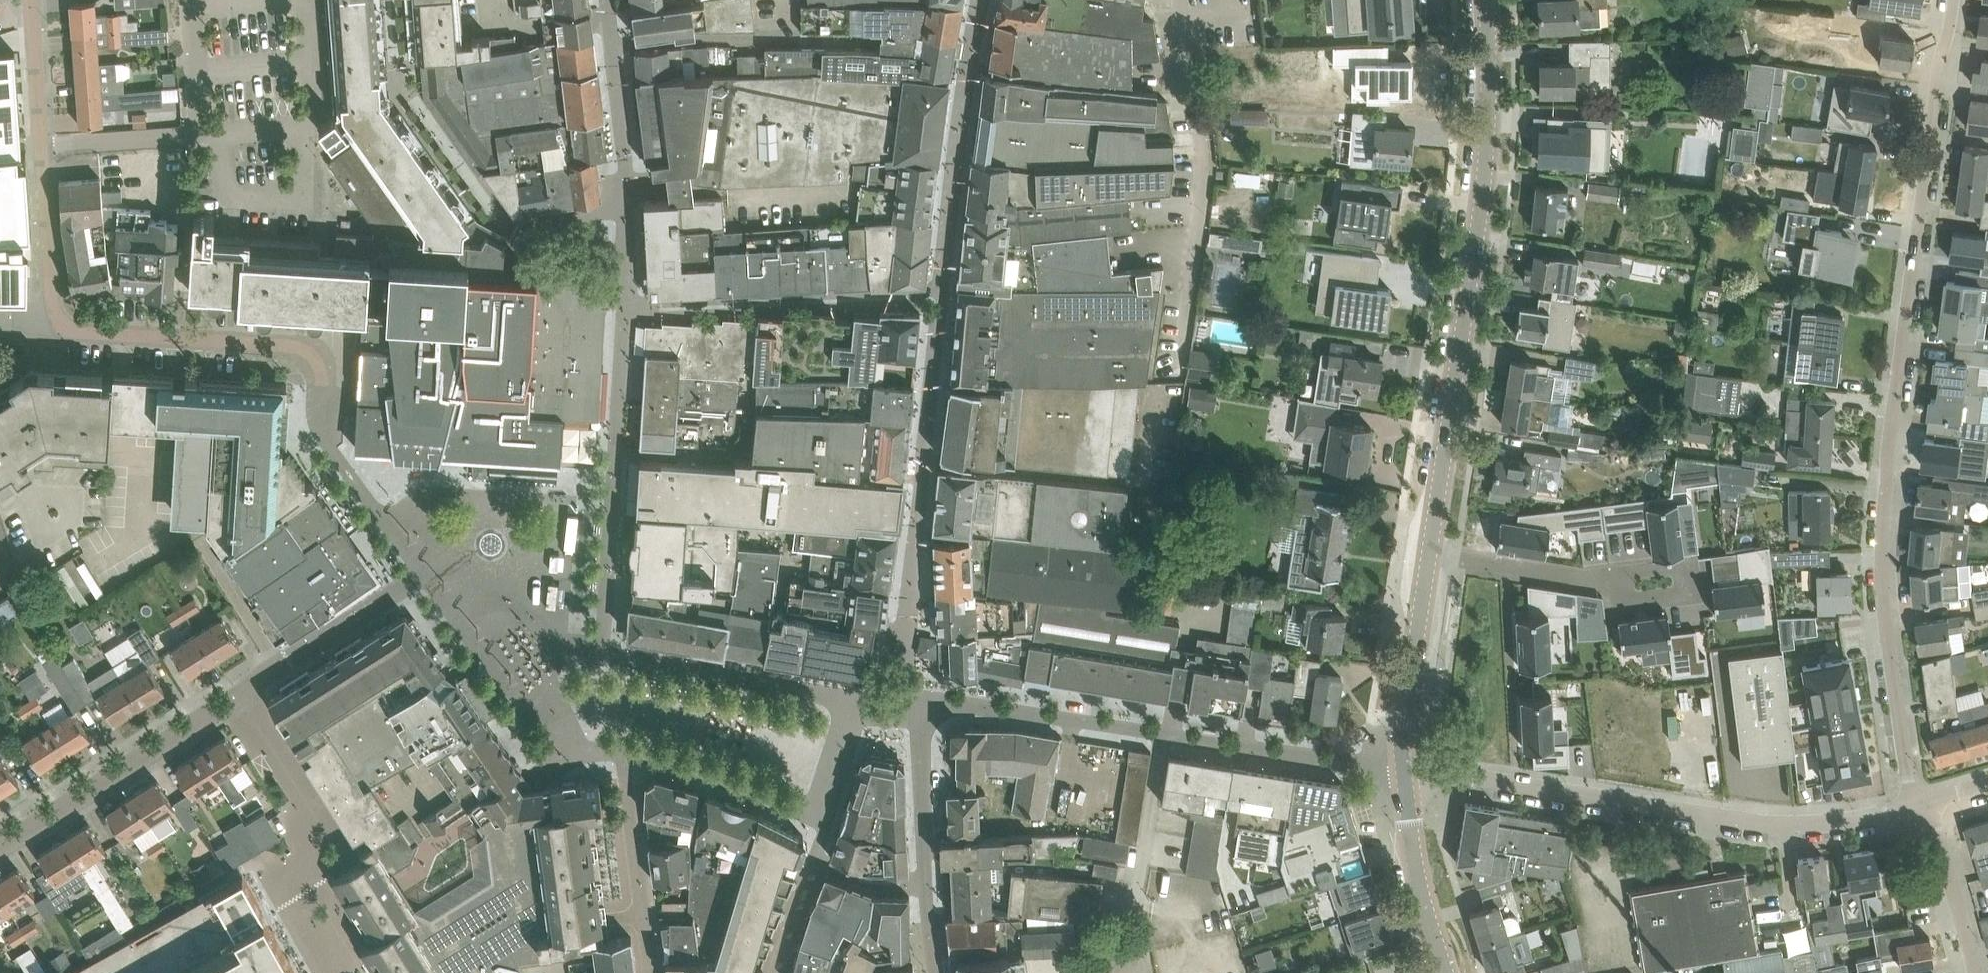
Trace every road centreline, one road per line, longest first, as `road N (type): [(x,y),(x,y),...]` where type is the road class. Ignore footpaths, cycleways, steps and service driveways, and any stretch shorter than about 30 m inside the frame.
road 1 (residential): [(1916,805),(1885,605),(1888,451),(1953,0)]
road 2 (residential): [(936,972),(923,884),(922,706),(965,701),(1402,767)]
road 3 (tertiary): [(1429,554),(1482,193),(1488,0)]
road 4 (residential): [(1916,805),(1866,818),(1770,821),(1402,767)]
road 5 (residential): [(1181,0),(1205,131),(1177,378)]
road 6 (residential): [(327,441),(320,369),(305,349),(72,330),(56,314)]
road 7 (residential): [(43,146),(198,134),(189,0)]
road 8 (residential): [(0,844),(238,692)]
road 9 (tertiary): [(1402,767),(1429,554)]
road 10 (tertiary): [(1447,972),(1416,864),(1402,767)]
road 11 (residential): [(1429,554),(1620,577)]
road 12 (residential): [(1976,972),(1932,801)]
road 13 (residential): [(56,314),(43,146)]
road 14 (residential): [(1620,577),(1687,569),(1690,592),(1623,600)]
road 15 (residential): [(43,146),(31,0)]
road 16 (residential): [(316,814),(238,692)]

